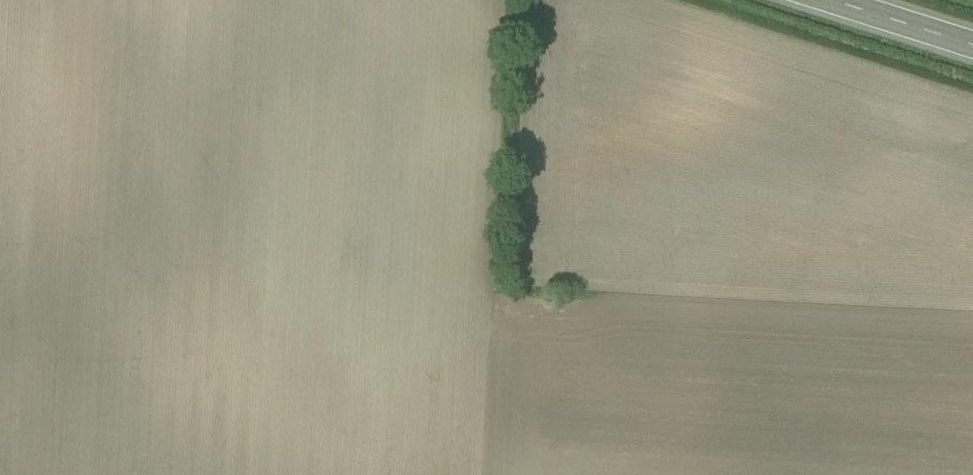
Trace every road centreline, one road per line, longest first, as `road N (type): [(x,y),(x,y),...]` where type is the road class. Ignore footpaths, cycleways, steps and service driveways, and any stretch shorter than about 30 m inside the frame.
road 1 (secondary): [(825,0),(972,47)]

